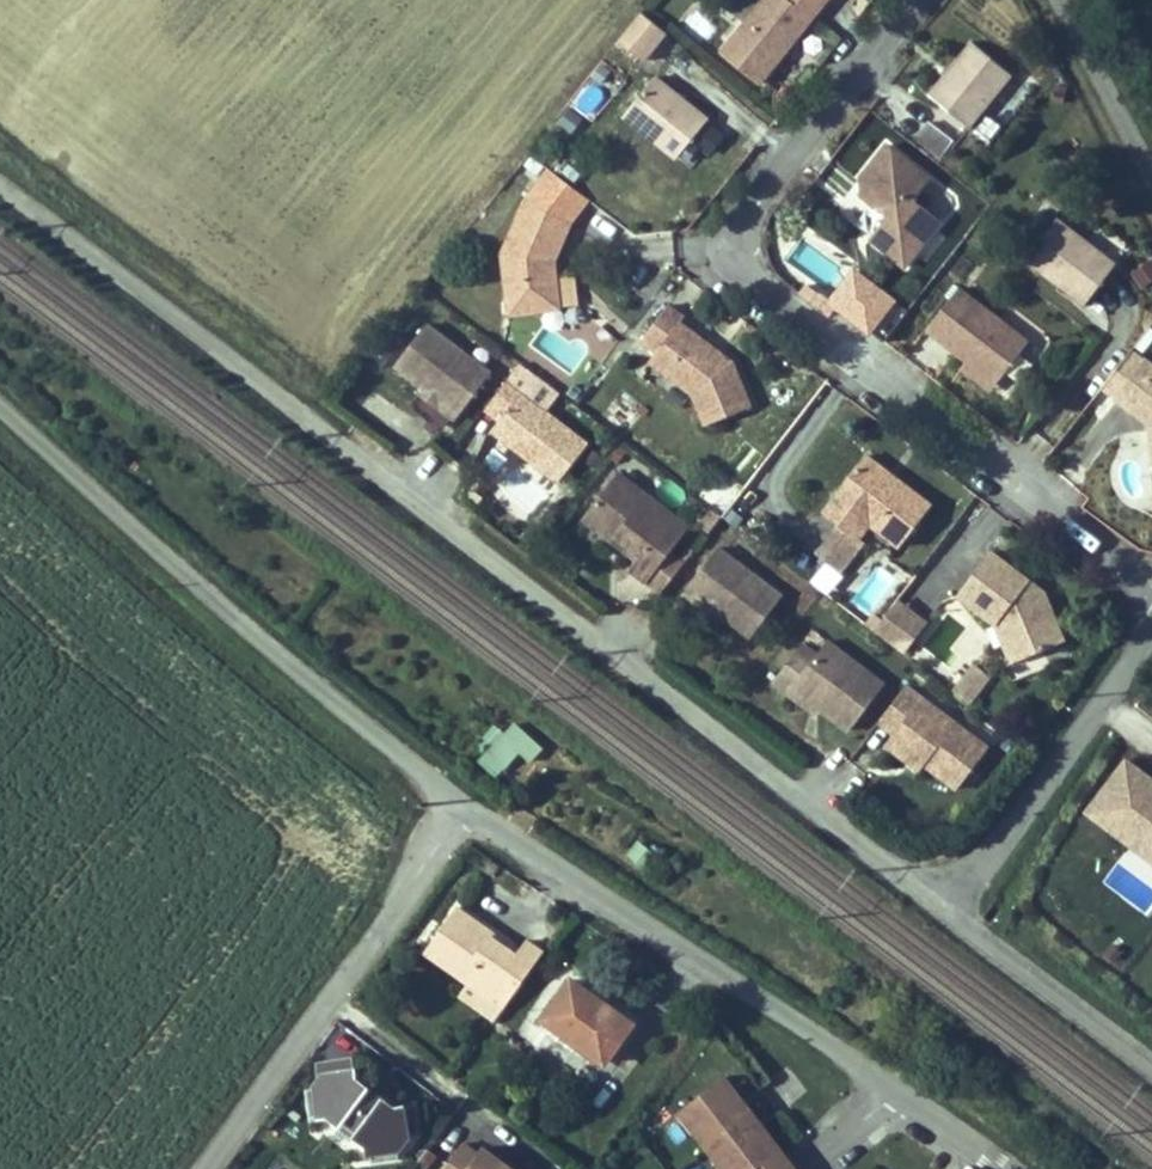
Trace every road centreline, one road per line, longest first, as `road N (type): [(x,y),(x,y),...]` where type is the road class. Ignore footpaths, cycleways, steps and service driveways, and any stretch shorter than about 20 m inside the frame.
road 1 (unclassified): [(943,907),(0,184)]
road 2 (residential): [(917,0),(737,222),(746,284),(1151,583)]
road 3 (unclassified): [(0,407),(259,645),(457,802)]
road 4 (residential): [(886,1089),(457,802)]
road 5 (residential): [(457,802),(199,1168)]
road 6 (residential): [(1151,634),(943,907)]
road 7 (unclassified): [(1151,1067),(943,907)]
road 8 (residential): [(1067,0),(1151,164)]
road 9 (residential): [(997,1168),(886,1089)]
road 10 (residential): [(787,1168),(886,1089)]

